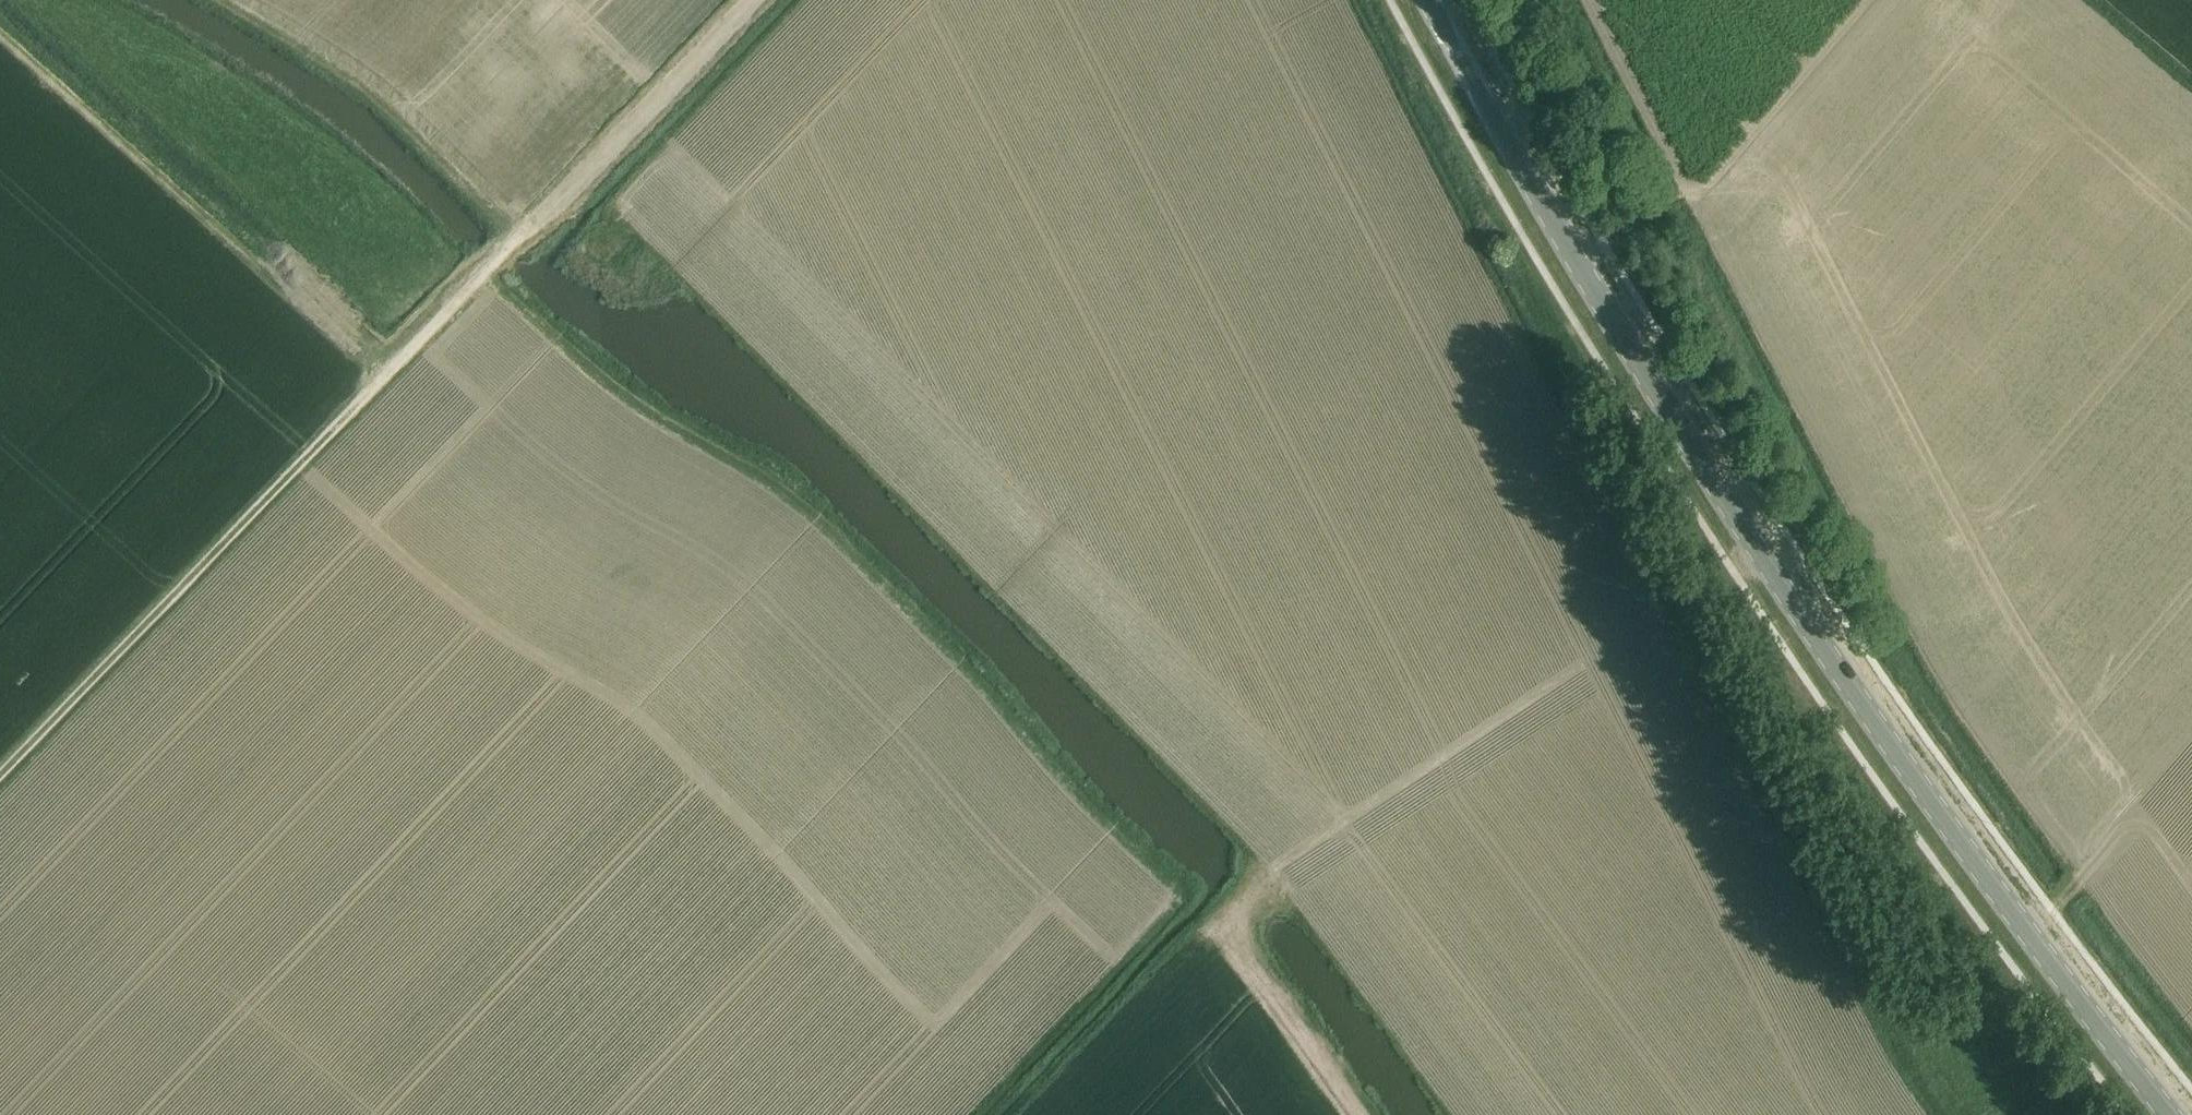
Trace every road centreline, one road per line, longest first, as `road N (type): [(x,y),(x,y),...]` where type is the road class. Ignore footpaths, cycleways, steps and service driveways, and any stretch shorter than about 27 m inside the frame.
road 1 (secondary): [(2179,1114),(2012,920),(1568,265),(1433,0)]
road 2 (track): [(0,771),(751,0)]

